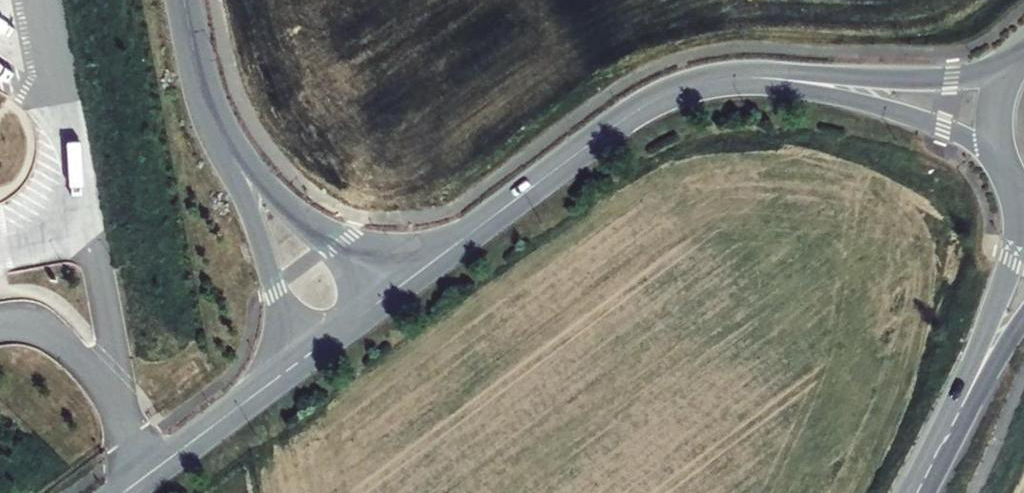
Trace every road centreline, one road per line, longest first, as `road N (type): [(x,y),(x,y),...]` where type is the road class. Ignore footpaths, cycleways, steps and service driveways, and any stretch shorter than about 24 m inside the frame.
road 1 (unclassified): [(763,77),(696,84),(638,109),(413,277)]
road 2 (unclassified): [(1014,60),(950,78),(763,77)]
road 3 (unclassified): [(413,277),(291,211),(217,128)]
road 4 (unclassified): [(763,77),(944,127),(998,157)]
road 5 (unclassified): [(217,128),(299,362)]
road 6 (secondary): [(1011,185),(1011,255),(959,409)]
road 7 (unclassified): [(299,362),(124,492)]
road 8 (unclassified): [(413,277),(299,362)]
road 9 (unclassified): [(217,128),(182,0)]

